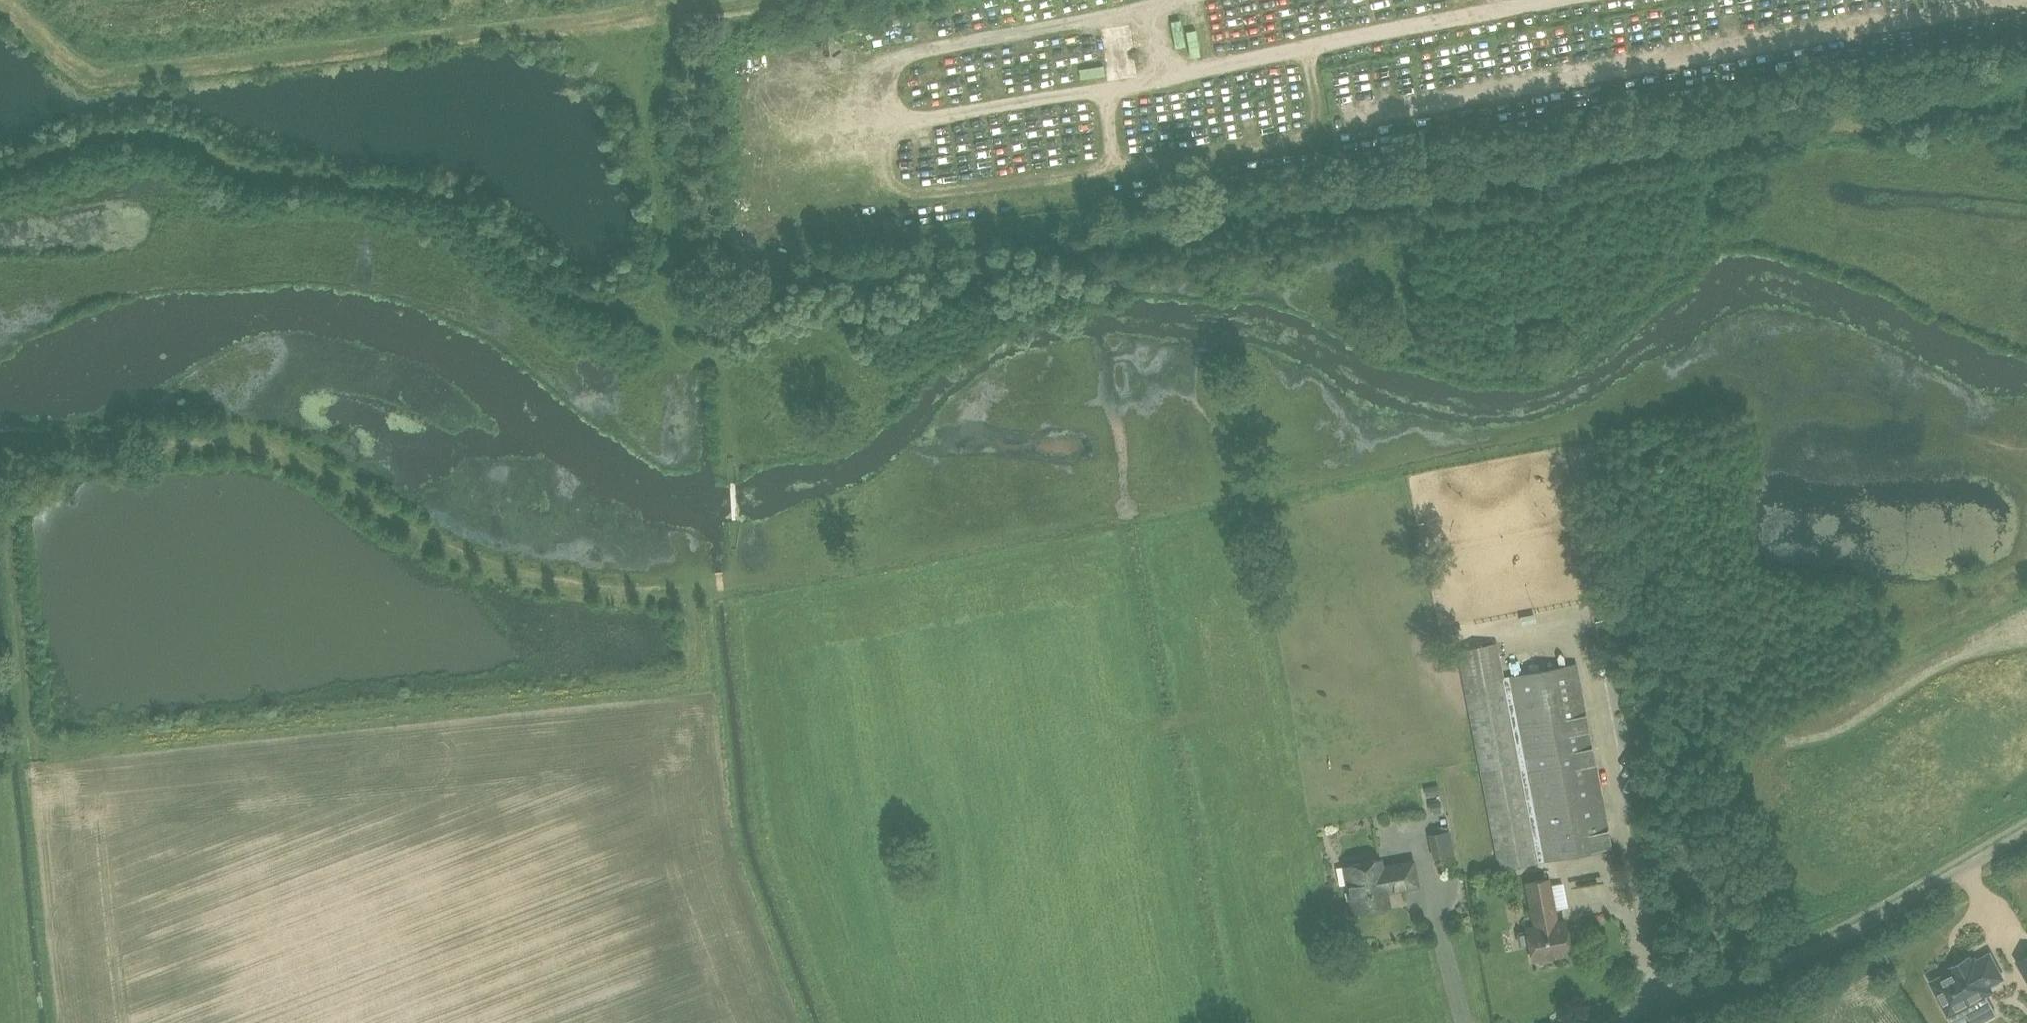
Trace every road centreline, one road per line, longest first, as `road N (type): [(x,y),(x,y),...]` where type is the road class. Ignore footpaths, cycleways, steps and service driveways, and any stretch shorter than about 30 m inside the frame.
road 1 (track): [(726,353),(676,355),(653,304),(591,296),(554,280),(460,193),(260,175),(161,126),(0,168)]
road 2 (unclassified): [(1616,1022),(1810,950),(2026,831)]

